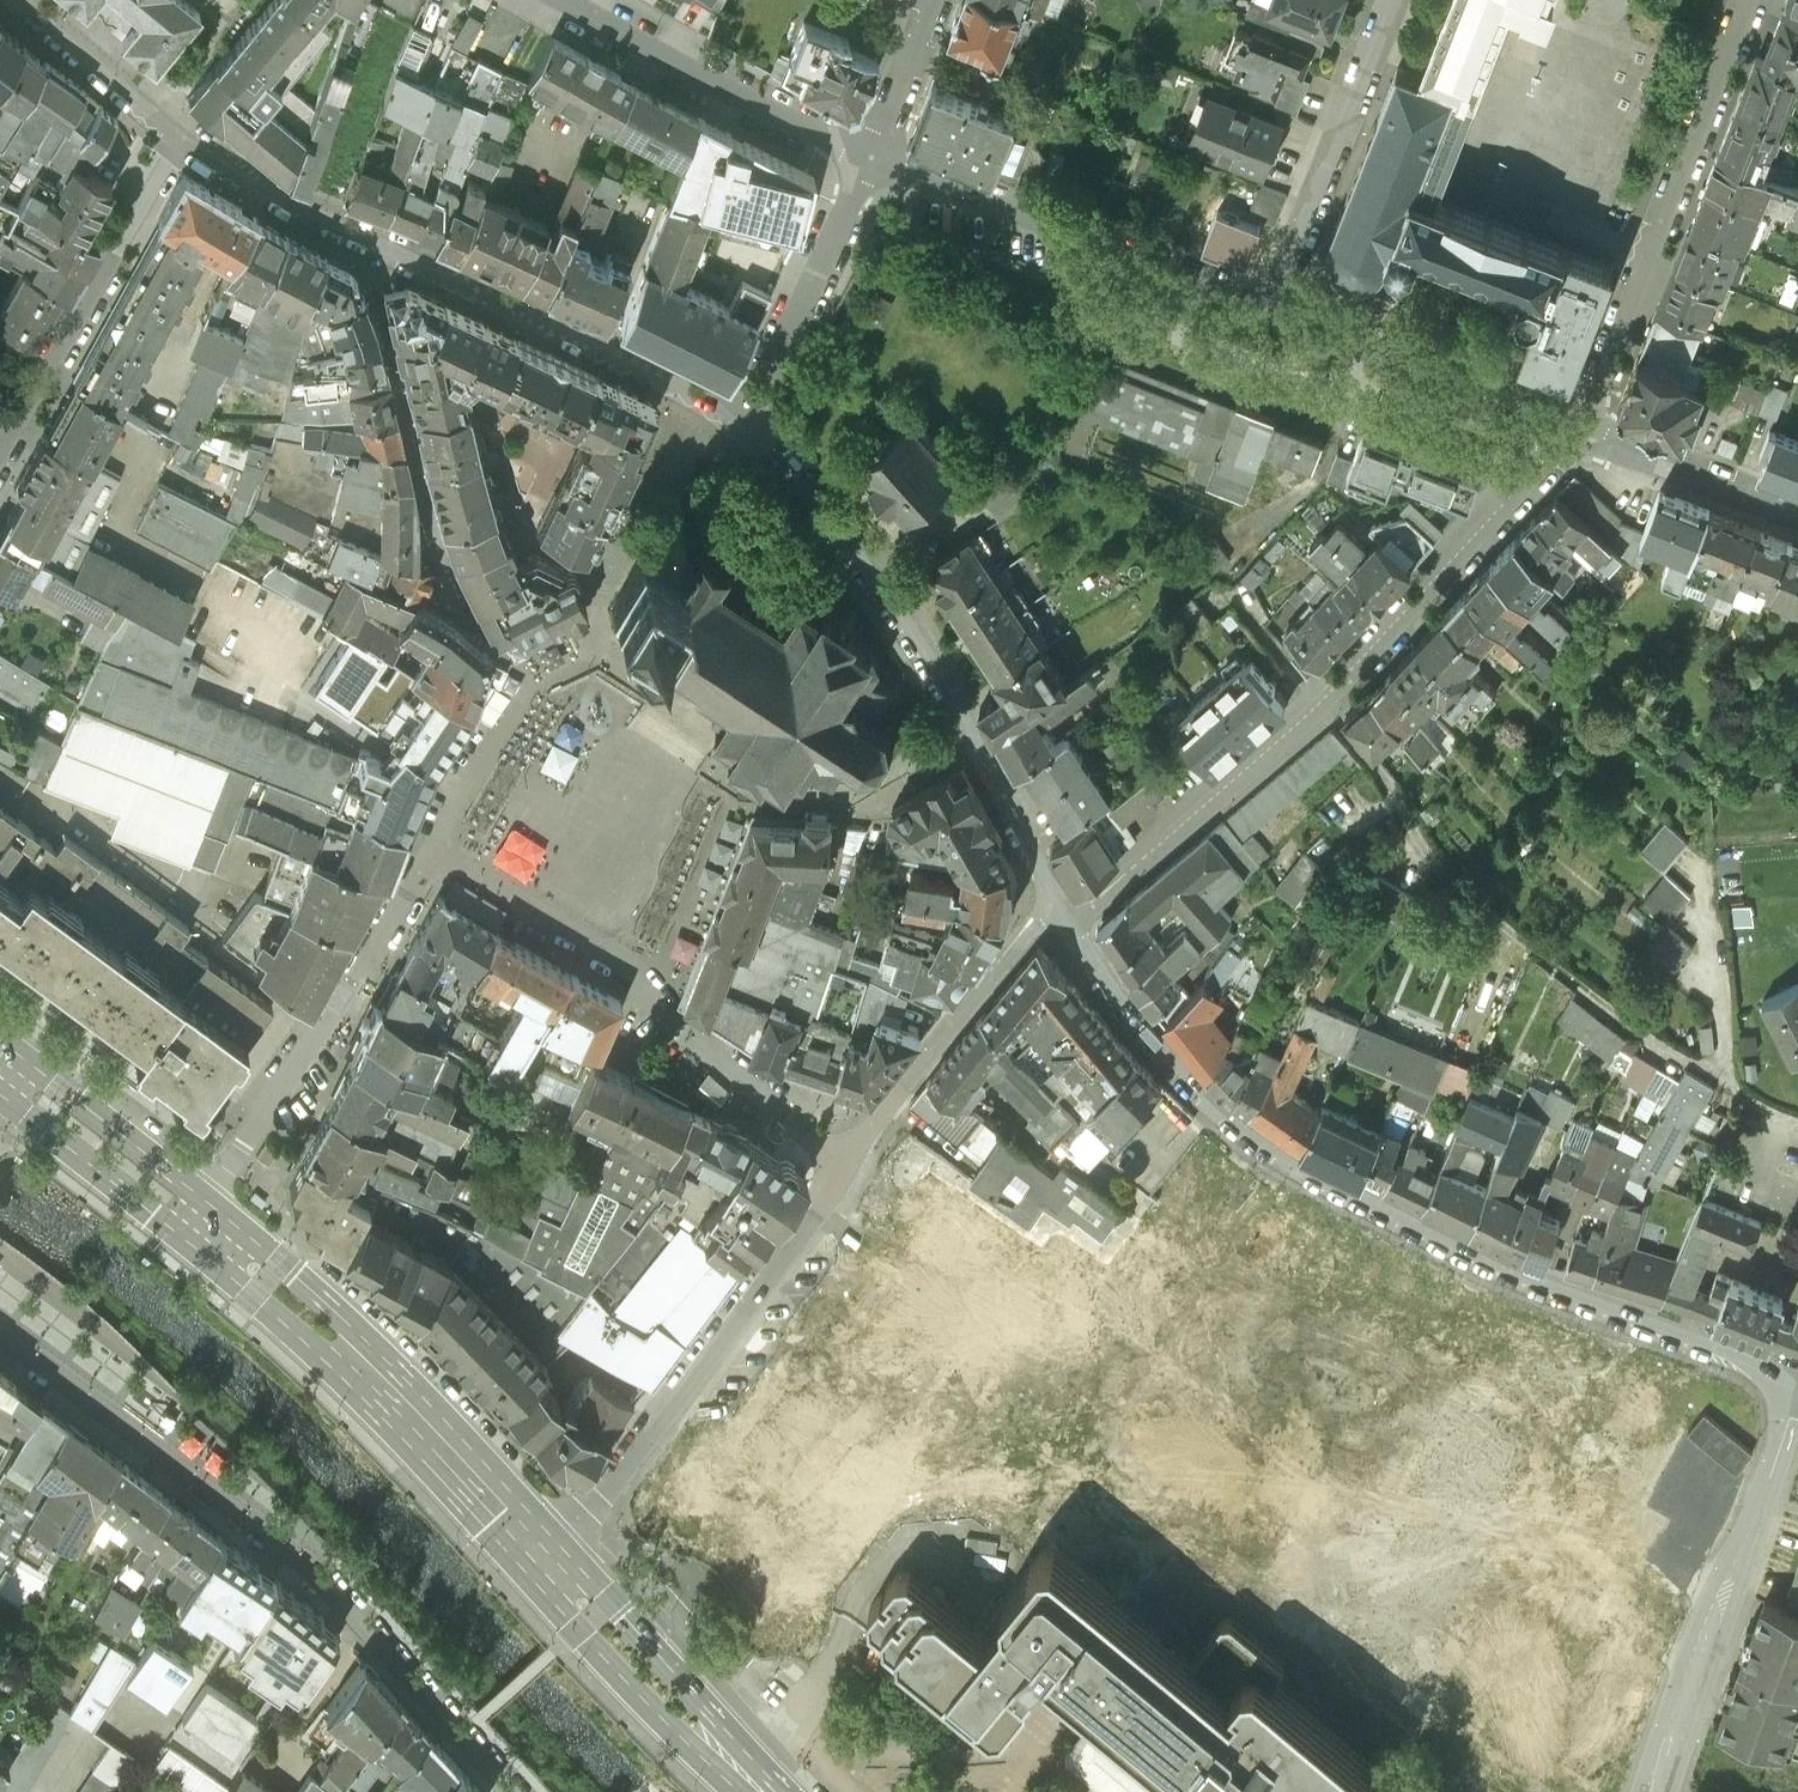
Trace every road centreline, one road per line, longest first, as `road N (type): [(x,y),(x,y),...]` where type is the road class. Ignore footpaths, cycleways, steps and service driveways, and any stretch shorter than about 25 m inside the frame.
road 1 (residential): [(1796,1380),(1682,1339),(1279,1156),(1128,1010),(1066,915)]
road 2 (residential): [(1066,915),(1111,888),(1322,702),(1576,426)]
road 3 (residential): [(517,1791),(345,1592),(0,1315)]
road 4 (residential): [(734,417),(280,194),(179,135)]
road 5 (residential): [(1066,915),(906,619),(734,417)]
road 6 (residential): [(844,1165),(674,1014),(428,852)]
road 7 (residential): [(546,1564),(844,1165)]
road 8 (residential): [(1576,426),(1748,0)]
road 9 (residential): [(1796,1380),(1663,1791)]
road 10 (residential): [(428,852),(328,1033),(199,1212)]
road 11 (residential): [(1267,311),(873,155)]
road 12 (residential): [(0,455),(179,135)]
road 13 (residential): [(873,155),(573,0)]
road 14 (residential): [(844,1165),(1015,948),(1066,915)]
road 15 (residential): [(1386,0),(1267,311)]
road 16 (residential): [(1576,426),(1267,311)]
road 17 (residential): [(873,155),(734,417)]
road 18 (primary): [(352,1357),(546,1564)]
road 19 (primary): [(711,1740),(703,1703),(619,1610),(587,1575),(546,1564)]
road 20 (primary): [(546,1564),(555,1601),(571,1620),(673,1725),(711,1740)]
road 21 (primary): [(199,1212),(10,1065)]
road 22 (residential): [(1797,514),(1576,426)]
road 23 (primary): [(0,1092),(181,1238)]
road 24 (primary): [(352,1357),(340,1323),(199,1212)]
road 25 (primary): [(181,1238),(316,1350),(352,1357)]
road 26 (residential): [(179,135),(21,0)]
road 27 (residential): [(428,852),(515,688)]
road 28 (residential): [(934,0),(873,155)]

